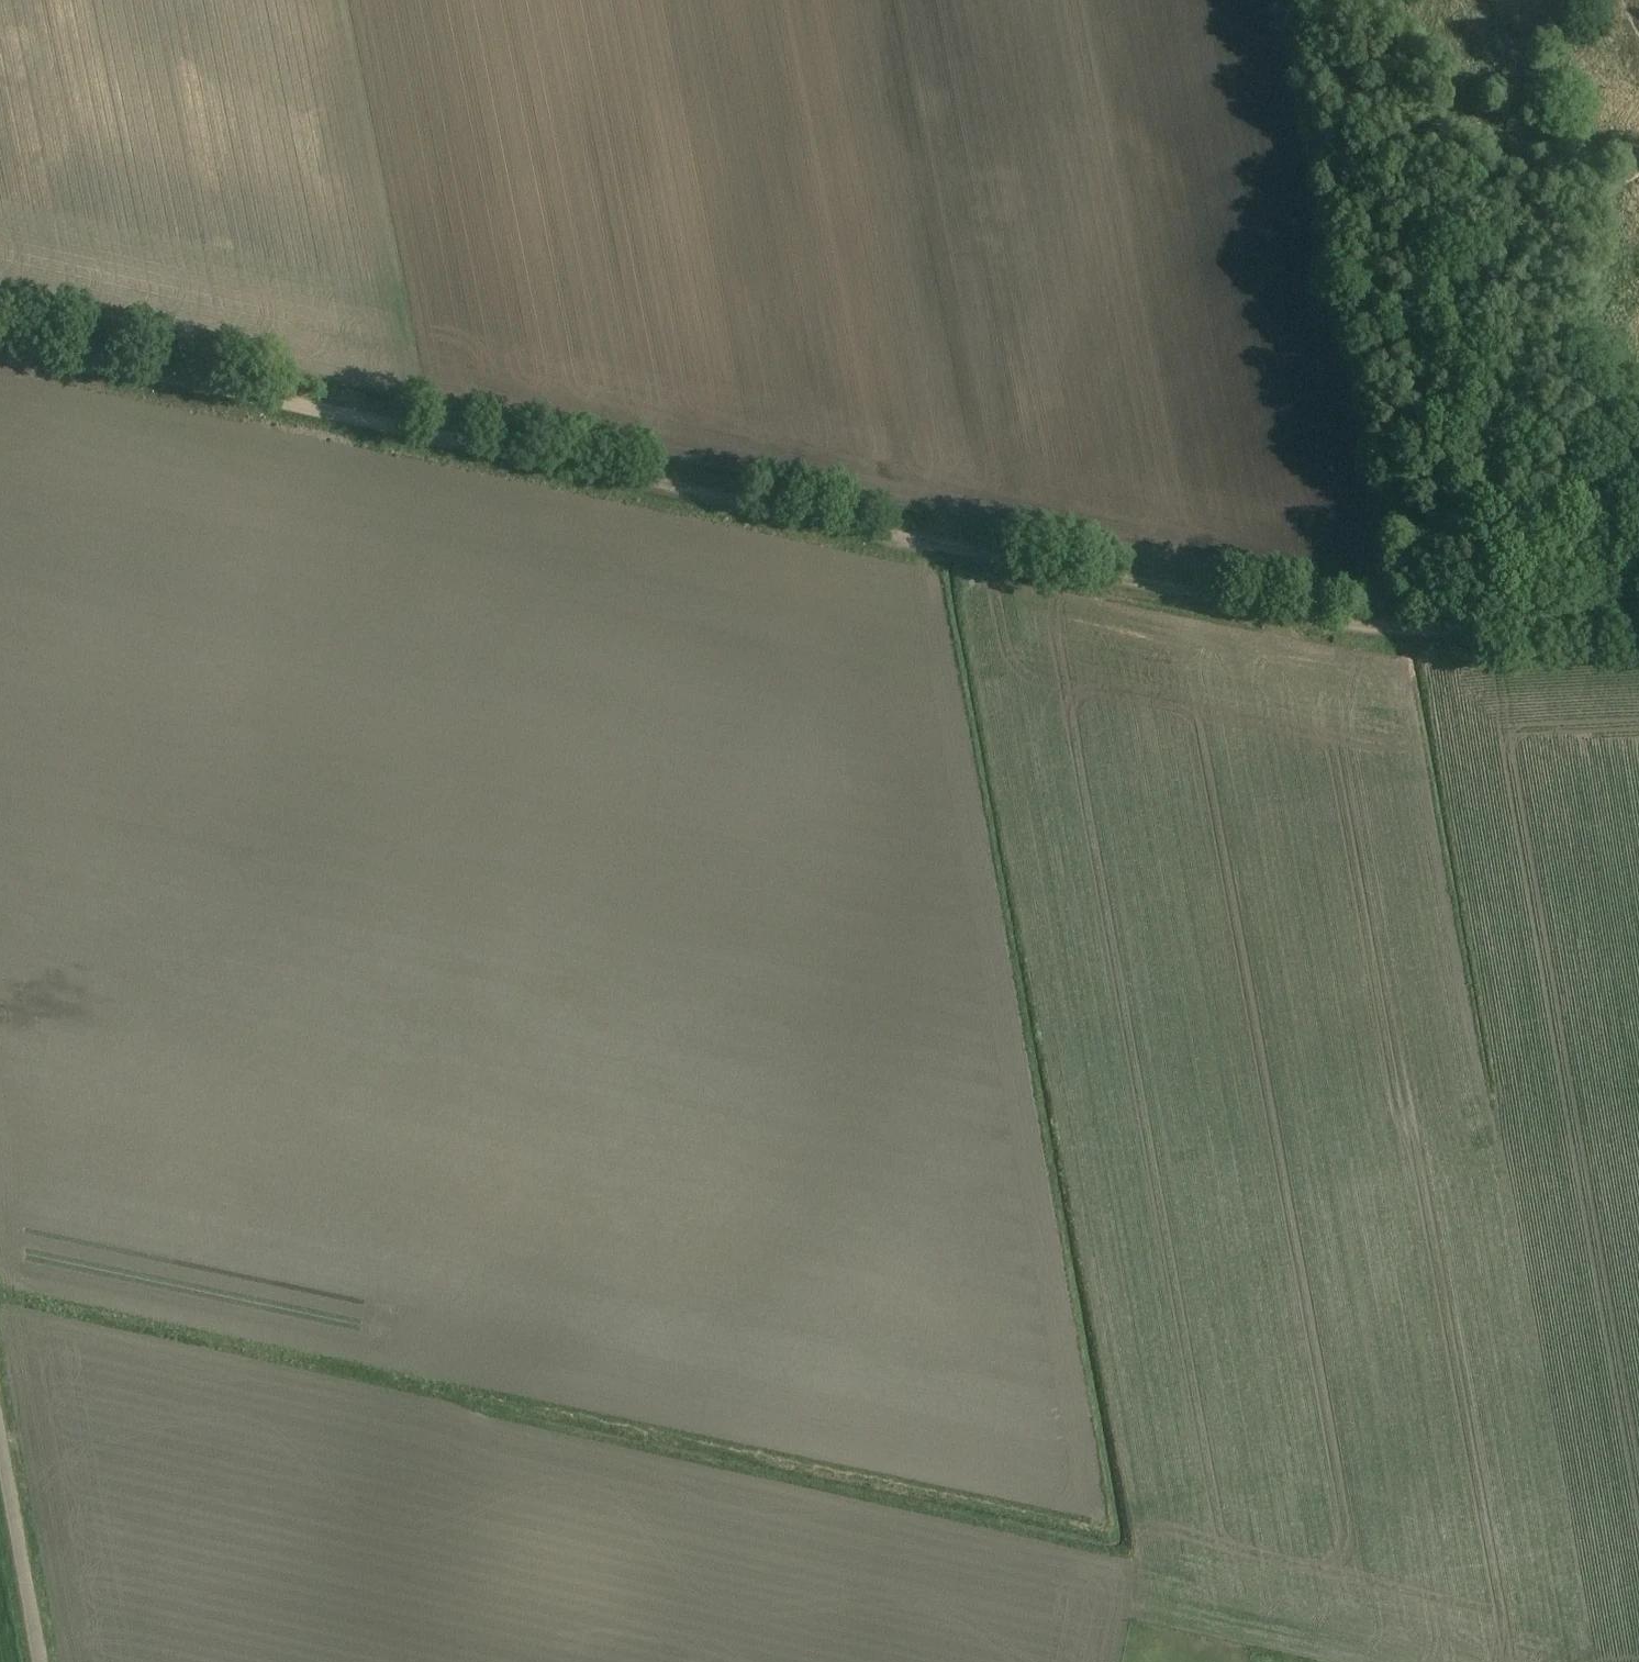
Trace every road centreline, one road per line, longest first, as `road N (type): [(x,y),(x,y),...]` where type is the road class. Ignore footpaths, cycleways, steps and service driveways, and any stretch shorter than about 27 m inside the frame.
road 1 (track): [(0,340),(1396,634),(1638,628)]
road 2 (unclassified): [(41,1661),(0,1433)]

